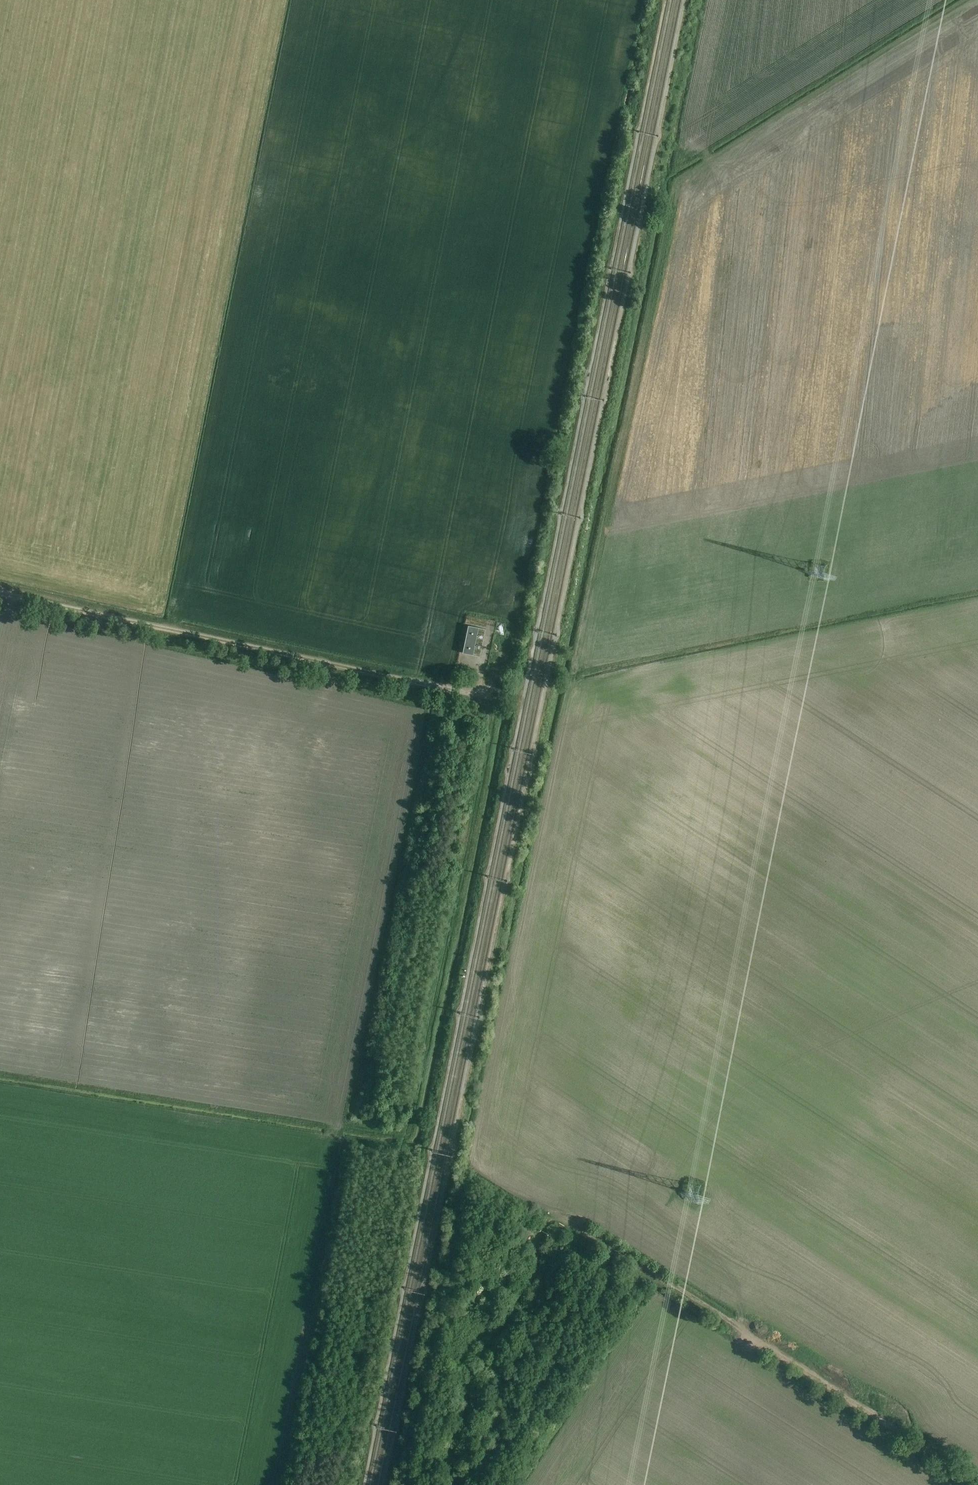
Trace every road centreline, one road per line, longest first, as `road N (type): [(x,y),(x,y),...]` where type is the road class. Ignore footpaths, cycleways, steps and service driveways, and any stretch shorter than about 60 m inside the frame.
road 1 (track): [(495,708),(0,598)]
road 2 (track): [(977,1482),(601,1239)]

